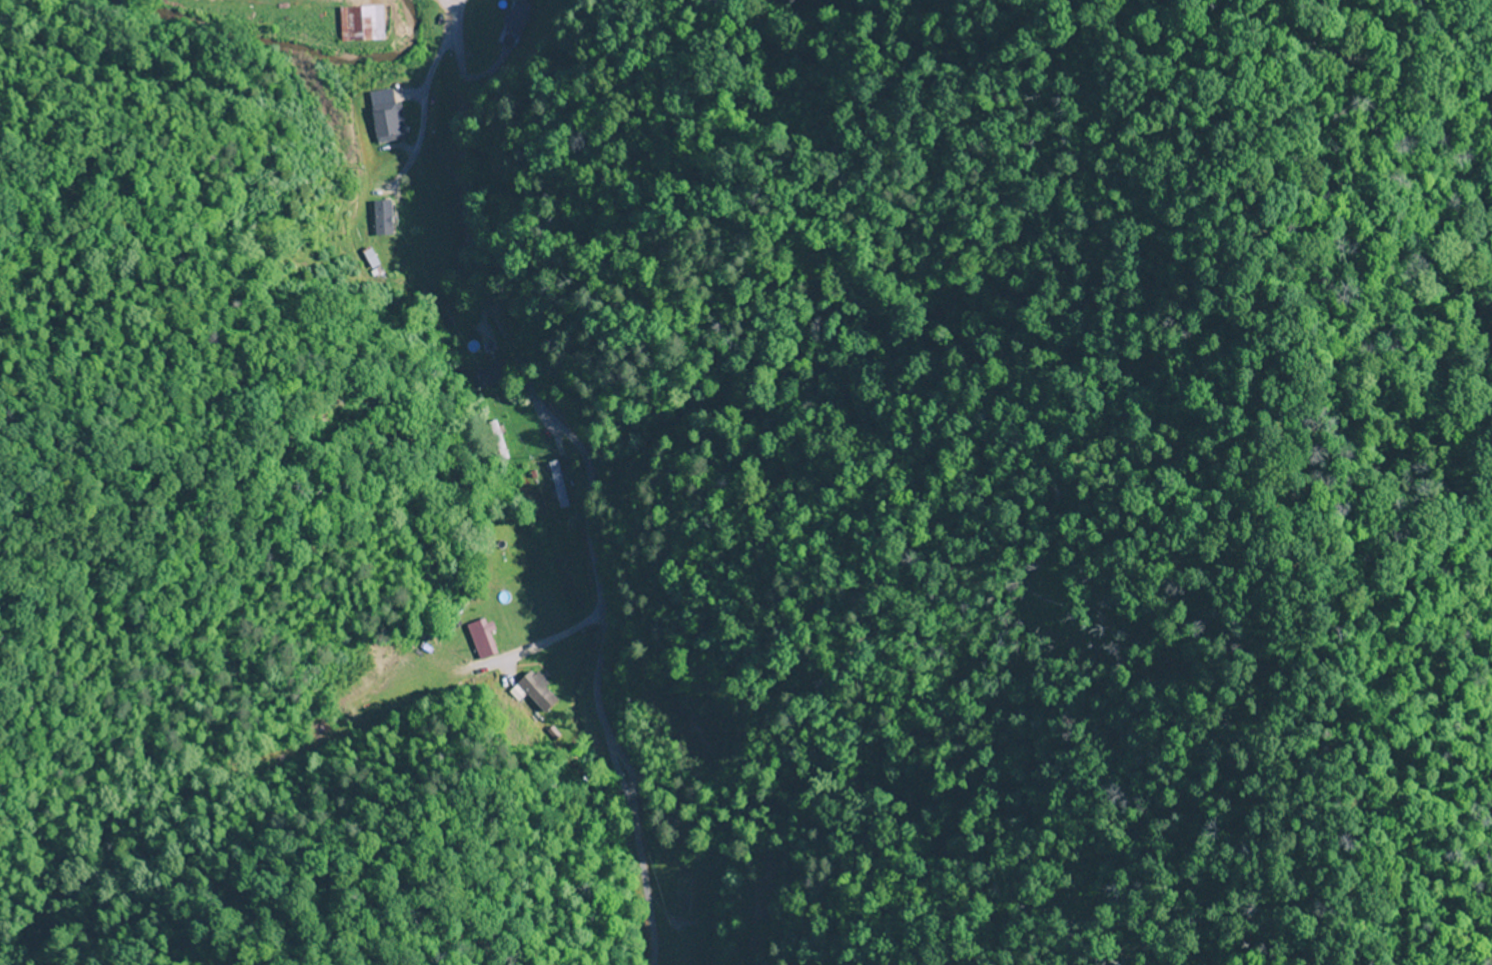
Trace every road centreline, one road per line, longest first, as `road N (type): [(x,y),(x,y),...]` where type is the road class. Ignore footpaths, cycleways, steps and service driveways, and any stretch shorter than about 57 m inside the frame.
road 1 (residential): [(652,964),(632,781),(598,698),(604,631),(585,569),(582,488),(572,462),(529,414),(477,310),(463,254),(451,79),(465,0)]

